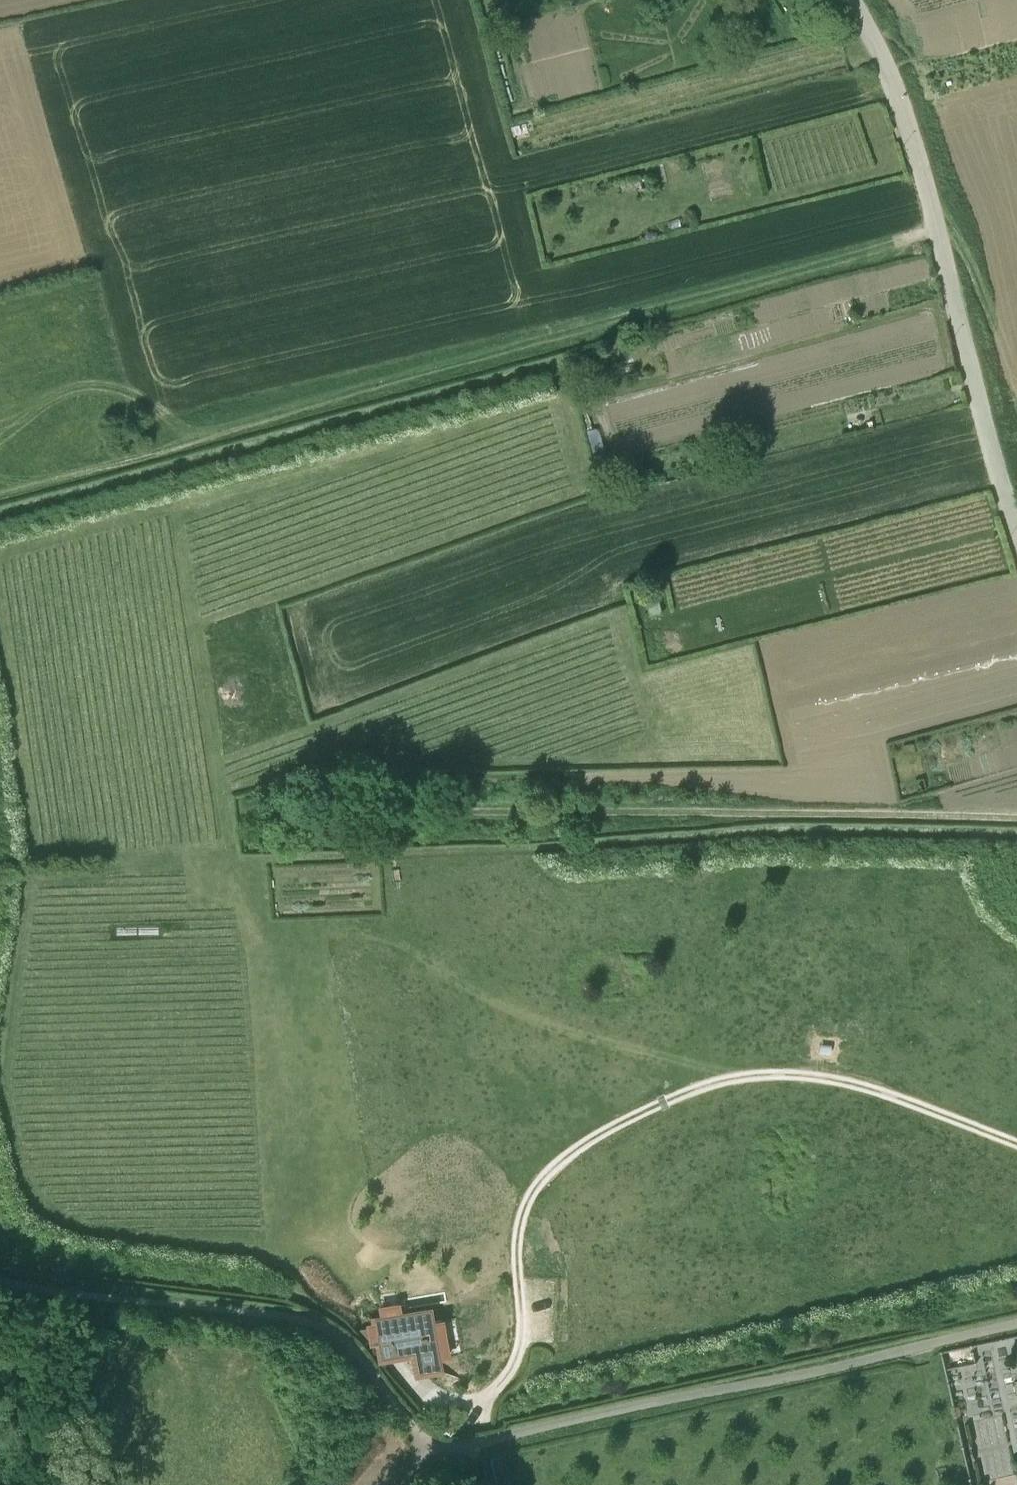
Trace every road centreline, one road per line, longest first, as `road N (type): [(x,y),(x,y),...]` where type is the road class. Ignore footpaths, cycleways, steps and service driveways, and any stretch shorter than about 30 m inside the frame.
road 1 (track): [(1016,1146),(816,1078),(741,1075),(687,1088),(549,1167),(519,1227),(520,1342),(495,1385),(439,1399),(421,1389)]
road 2 (track): [(1016,818),(283,802)]
road 3 (unclassified): [(1016,1324),(472,1443)]
road 4 (unclassified): [(1016,517),(973,384),(903,96),(852,0)]
road 5 (unclassified): [(429,1444),(335,1336),(237,1311),(0,1280)]
road 6 (track): [(0,792),(283,802)]

